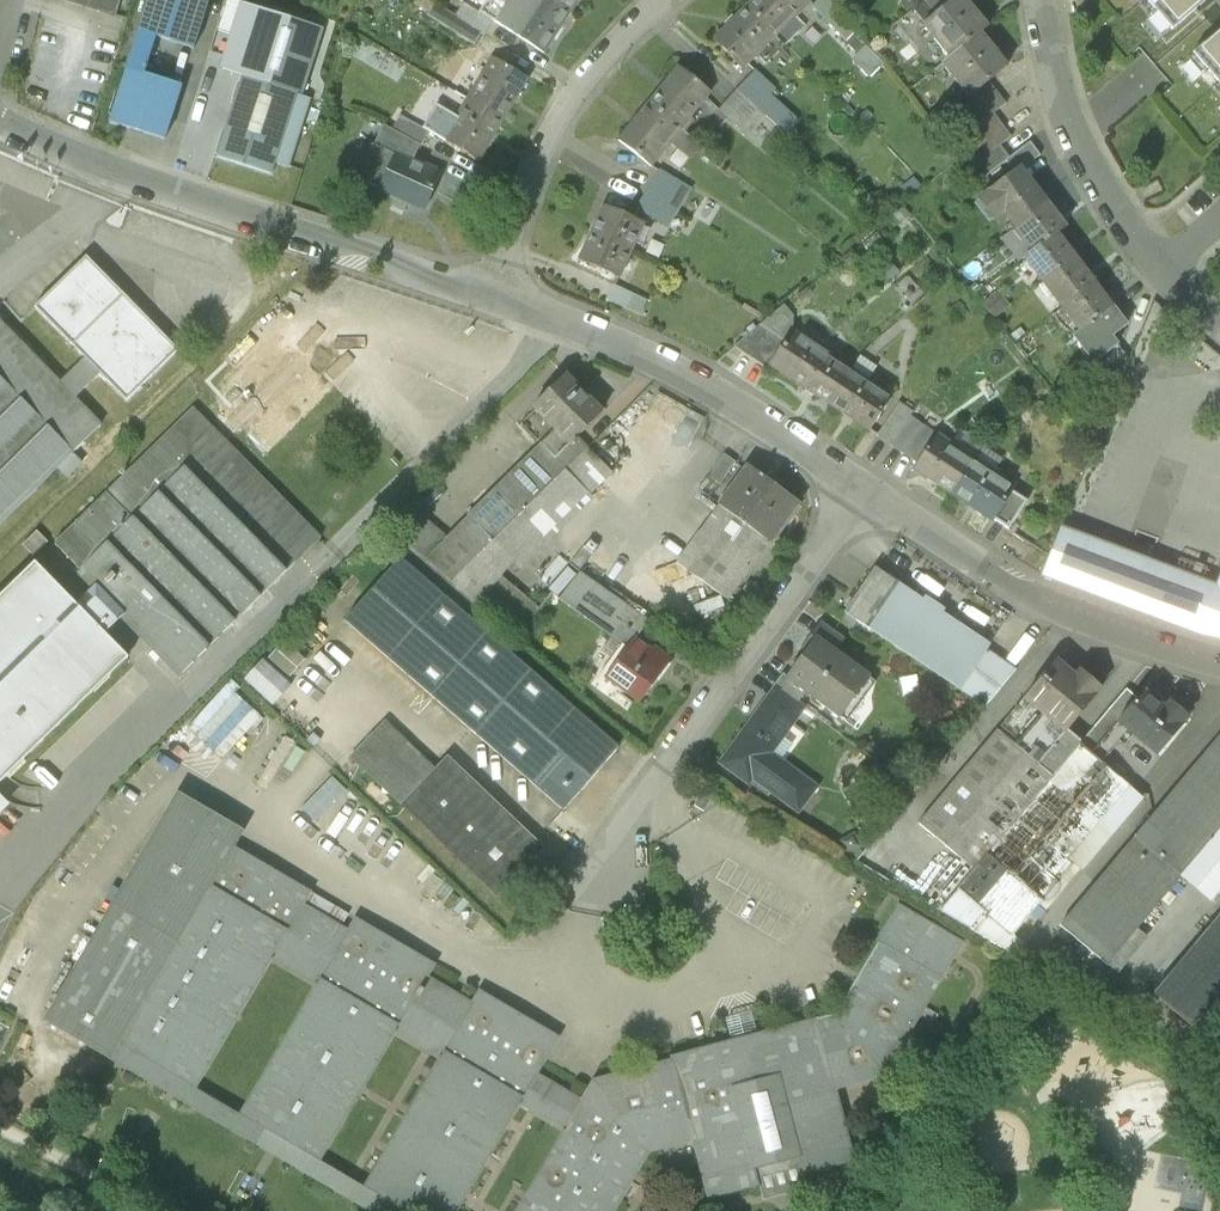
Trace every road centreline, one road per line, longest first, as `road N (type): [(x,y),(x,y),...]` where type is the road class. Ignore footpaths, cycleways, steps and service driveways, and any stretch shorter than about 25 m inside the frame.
road 1 (unclassified): [(0,118),(101,164),(493,297)]
road 2 (unclassified): [(493,297),(627,347),(860,488)]
road 3 (unclassified): [(860,488),(993,576),(1087,619),(1219,662)]
road 4 (unclassified): [(860,488),(647,810)]
road 5 (residential): [(493,297),(558,117),(583,79),(663,0)]
road 6 (residential): [(1160,271),(1072,128),(1041,0)]

